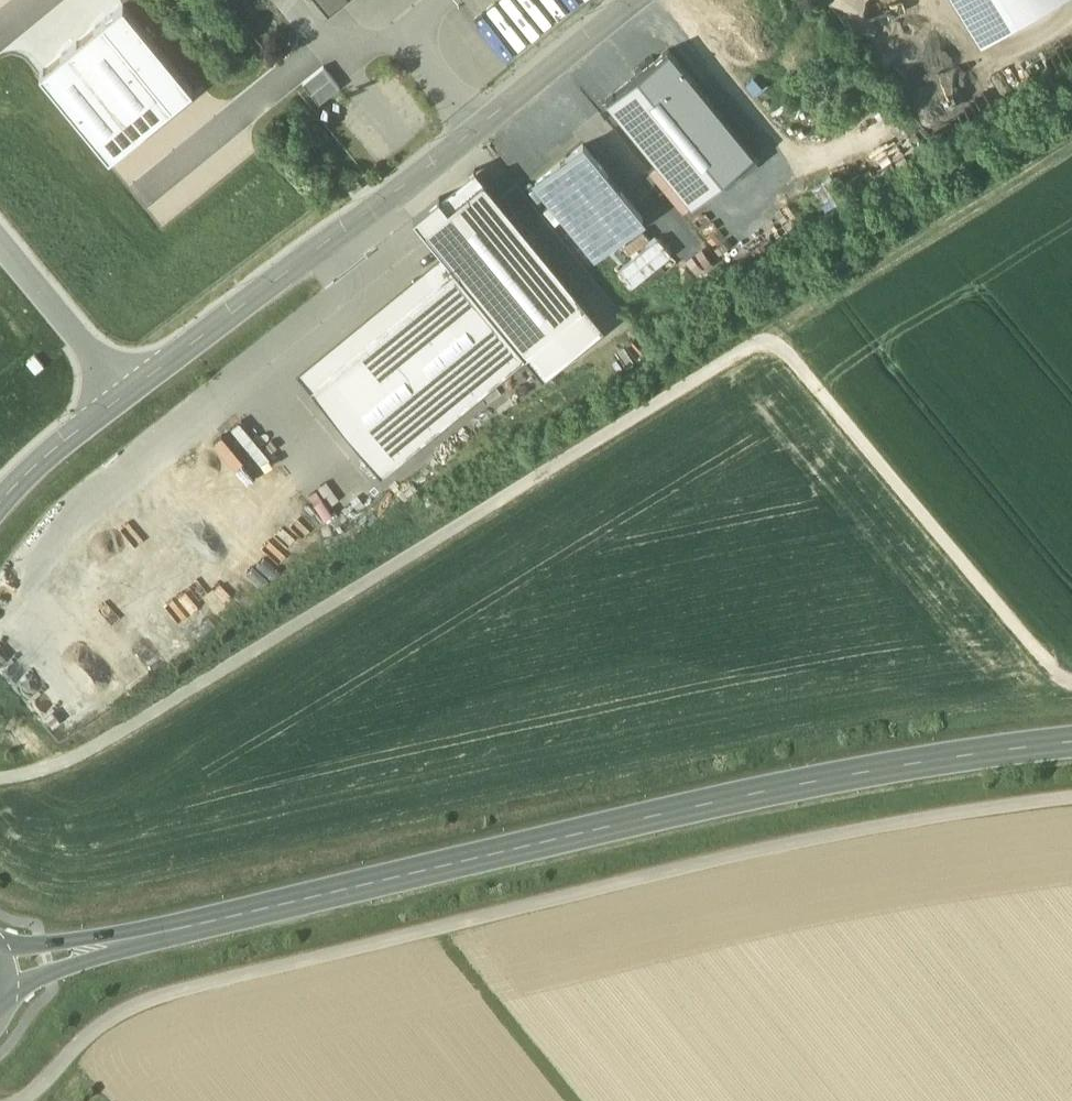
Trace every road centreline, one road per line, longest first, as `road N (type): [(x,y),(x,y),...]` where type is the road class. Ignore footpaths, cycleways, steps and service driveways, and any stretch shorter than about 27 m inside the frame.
road 1 (track): [(18,1100),(133,1003),(625,876),(909,815),(1071,795)]
road 2 (secondary): [(1071,740),(807,777),(0,971)]
road 3 (track): [(0,785),(75,757),(772,339)]
road 4 (tertiary): [(625,0),(480,126),(121,397)]
road 5 (track): [(772,339),(1049,667),(1071,682)]
road 6 (track): [(772,339),(1071,153)]
road 7 (residential): [(121,397),(0,248)]
road 8 (tertiary): [(121,397),(0,504)]

